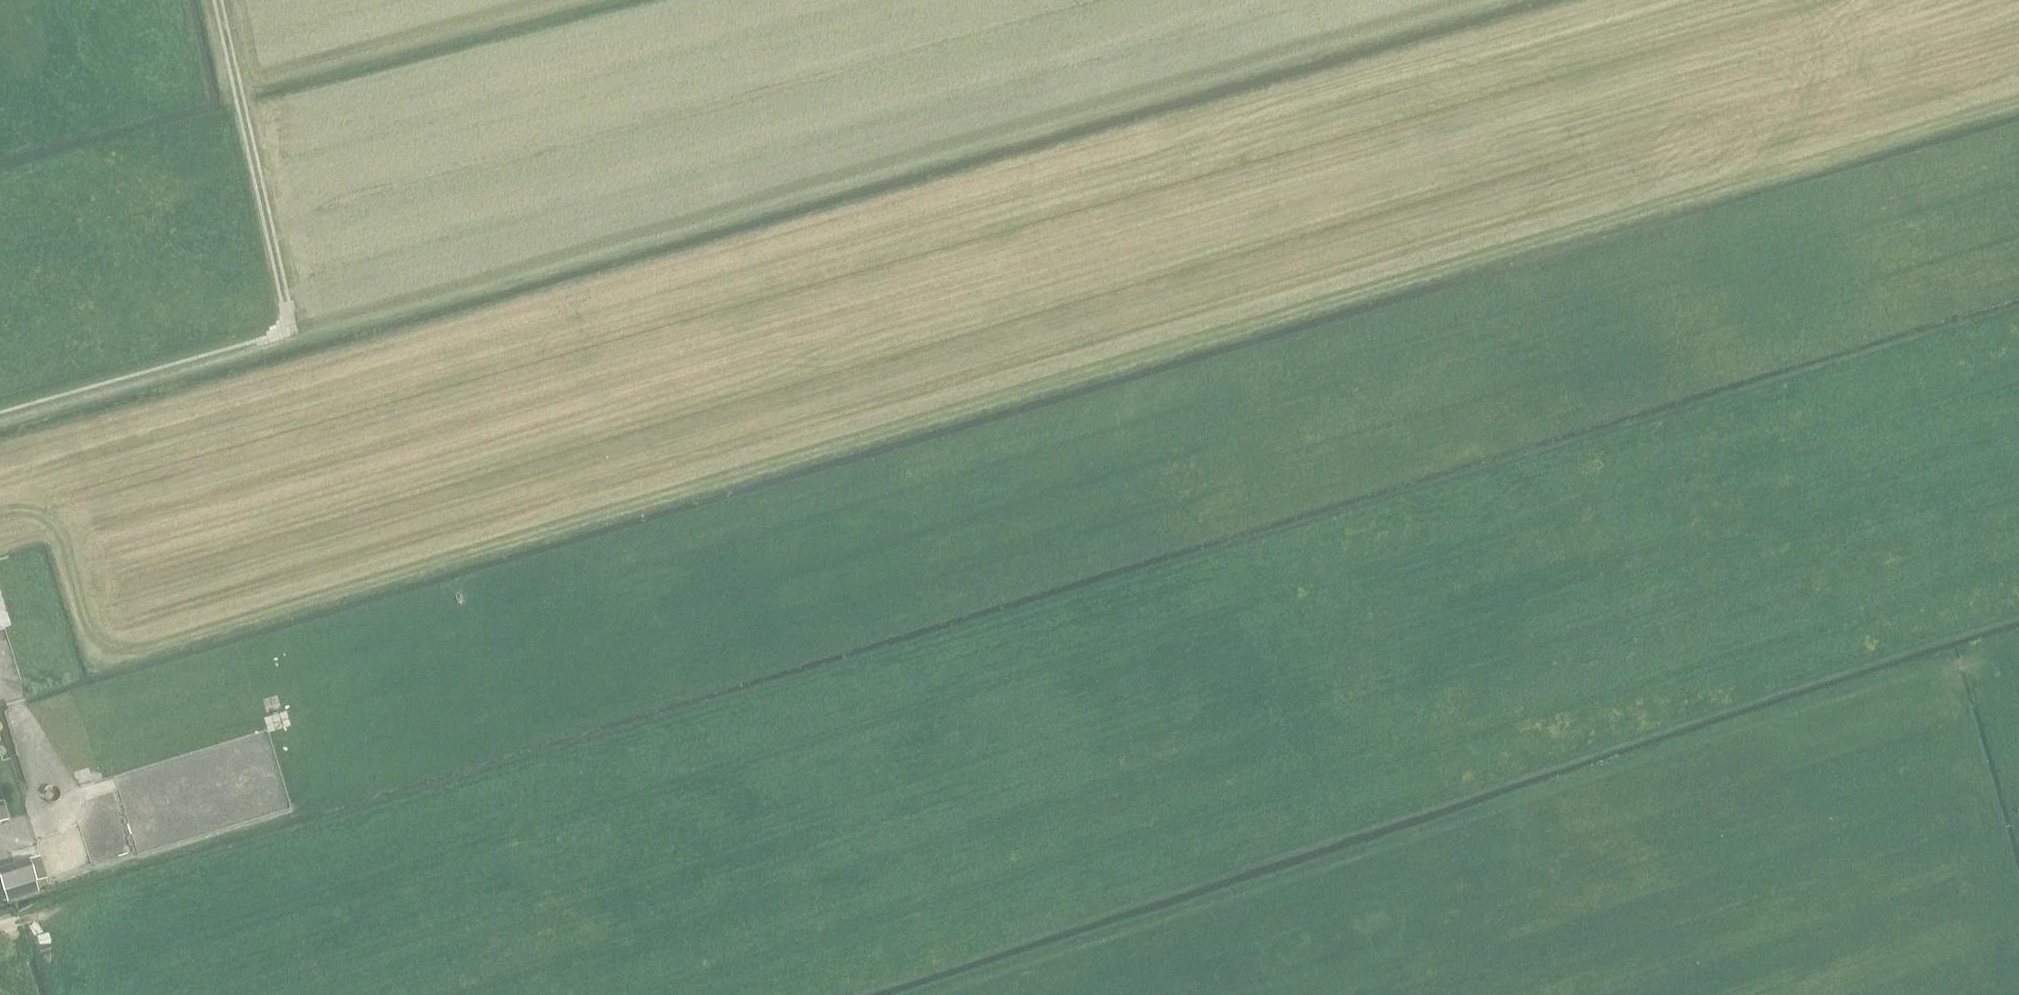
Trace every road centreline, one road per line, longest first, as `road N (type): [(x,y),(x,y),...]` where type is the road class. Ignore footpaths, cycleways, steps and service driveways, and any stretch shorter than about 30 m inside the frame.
road 1 (track): [(0,520),(37,520),(64,542),(93,627),(114,652),(140,655),(2018,103)]
road 2 (track): [(217,0),(286,316),(267,344),(0,420)]

